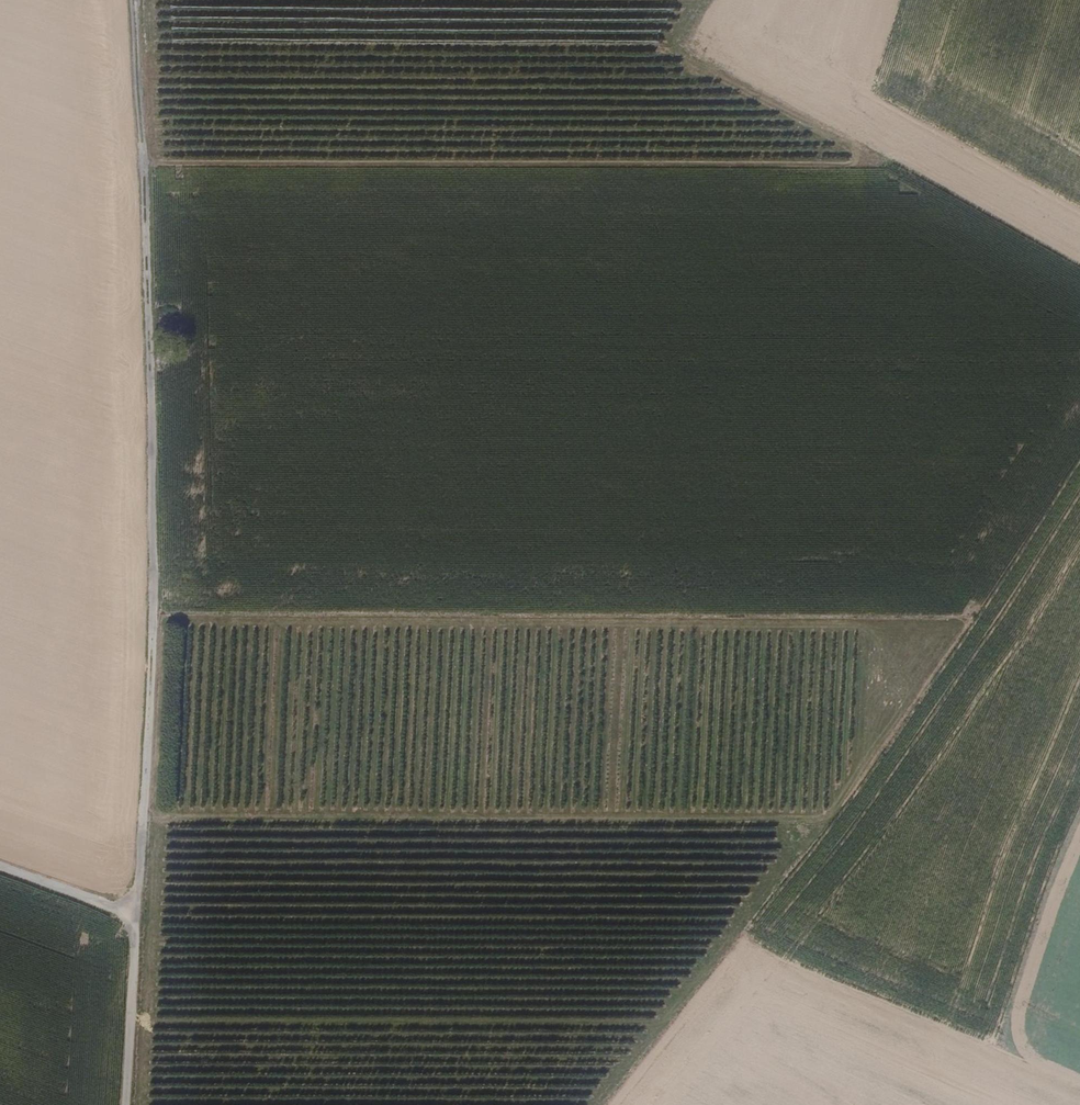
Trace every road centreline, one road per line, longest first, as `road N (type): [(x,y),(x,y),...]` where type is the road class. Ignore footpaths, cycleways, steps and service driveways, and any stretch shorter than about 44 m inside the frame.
road 1 (track): [(145,0),(165,338),(164,676),(136,1104)]
road 2 (track): [(0,866),(148,918)]

